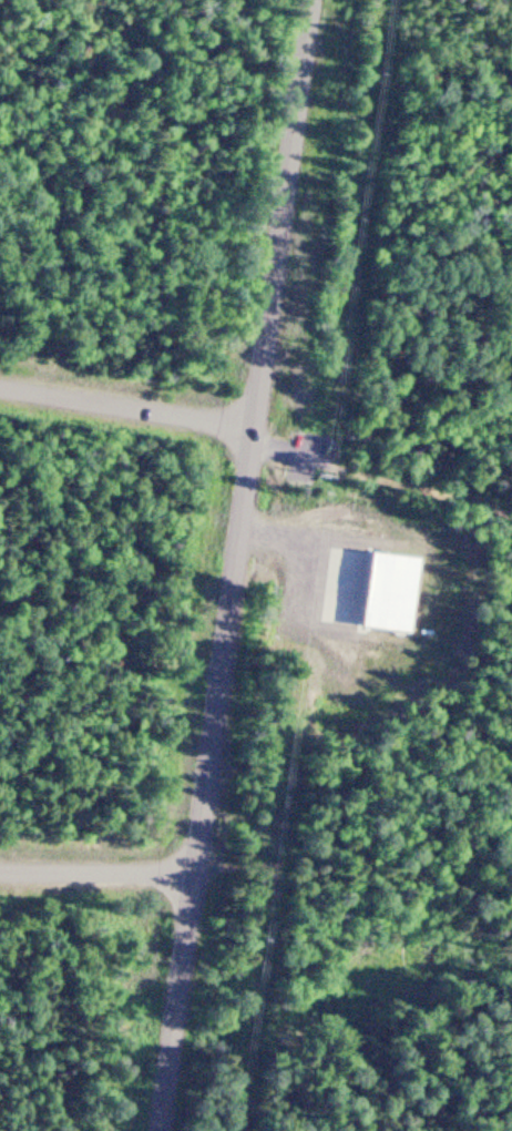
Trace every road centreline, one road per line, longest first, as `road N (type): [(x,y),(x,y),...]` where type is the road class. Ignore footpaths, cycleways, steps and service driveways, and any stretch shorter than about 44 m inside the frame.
road 1 (tertiary): [(166,1130),(192,874),(312,0)]
road 2 (track): [(511,508),(252,449)]
road 3 (residential): [(0,381),(256,427)]
road 4 (residential): [(192,874),(0,874)]

